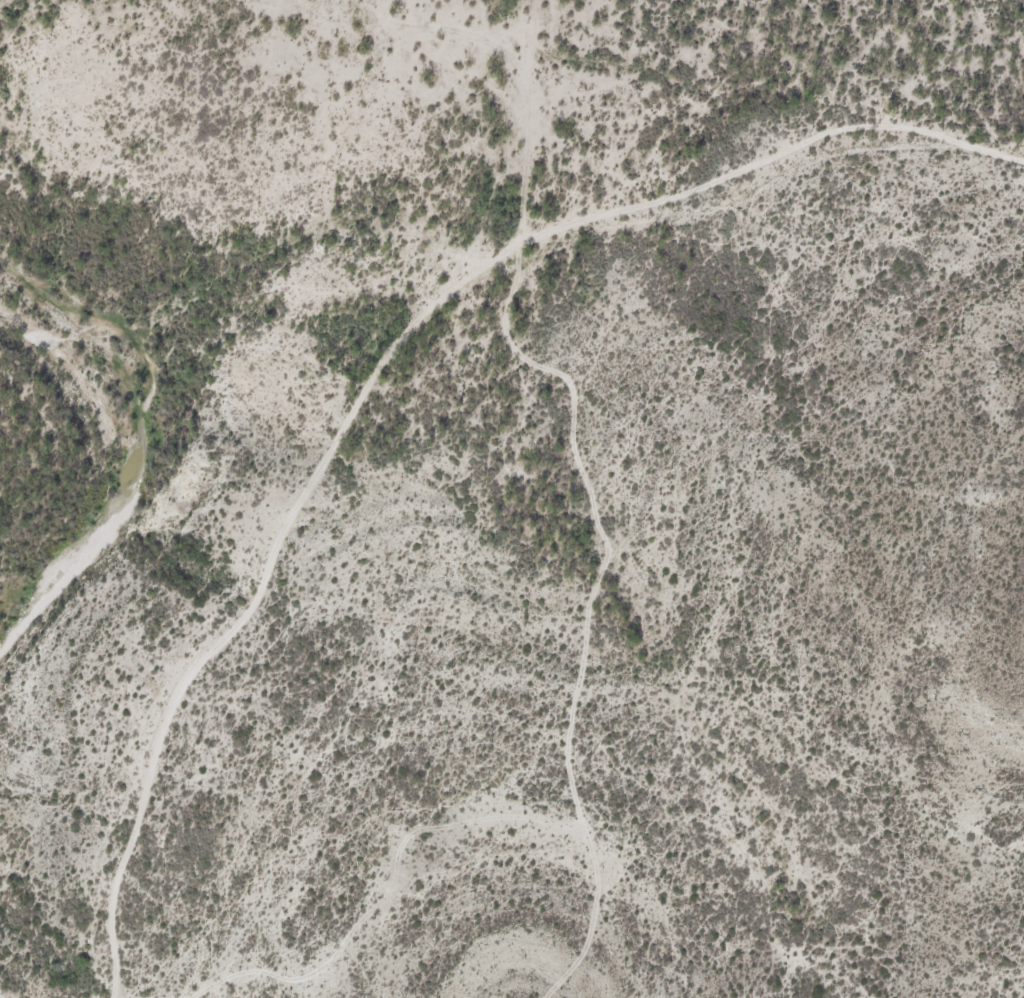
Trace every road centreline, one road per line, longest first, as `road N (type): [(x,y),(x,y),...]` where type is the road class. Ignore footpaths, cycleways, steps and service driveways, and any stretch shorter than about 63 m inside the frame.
road 1 (residential): [(547,0),(553,80),(534,184),(505,264),(409,343),(353,423),(244,619),(192,677),(141,812),(112,997)]
road 2 (residential): [(505,264),(706,215),(796,174),(874,153),(949,150),(1023,159)]

